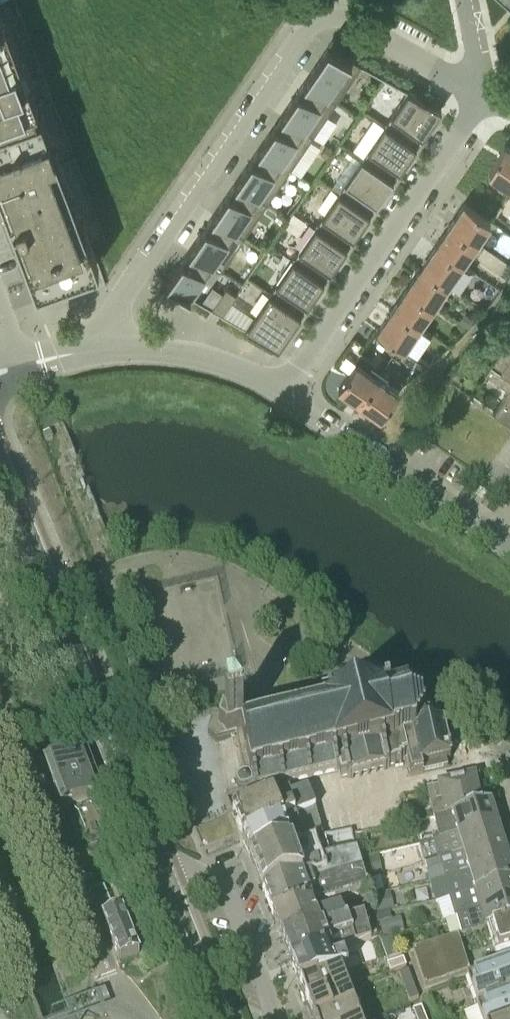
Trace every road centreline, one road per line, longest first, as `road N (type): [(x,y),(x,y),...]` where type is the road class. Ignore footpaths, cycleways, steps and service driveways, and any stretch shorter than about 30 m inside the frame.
road 1 (residential): [(108,345),(119,308),(325,15),(486,96)]
road 2 (tertiary): [(160,865),(0,466)]
road 3 (residential): [(282,394),(486,96)]
road 4 (residential): [(119,1002),(0,702)]
road 5 (residential): [(509,551),(282,394)]
road 6 (residential): [(275,1018),(226,889),(160,865)]
road 7 (residential): [(282,394),(209,358),(108,345)]
road 8 (tertiary): [(221,1018),(160,865)]

